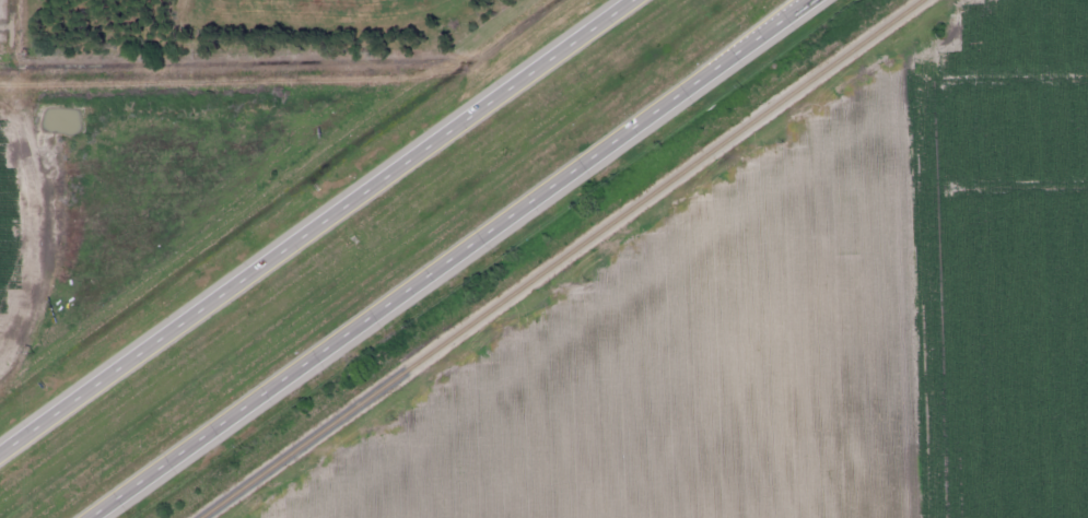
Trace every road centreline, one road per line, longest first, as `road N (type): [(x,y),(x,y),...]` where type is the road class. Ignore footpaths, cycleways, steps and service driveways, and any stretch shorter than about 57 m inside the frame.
road 1 (trunk): [(88,517),(807,0)]
road 2 (trunk): [(638,0),(0,459)]

